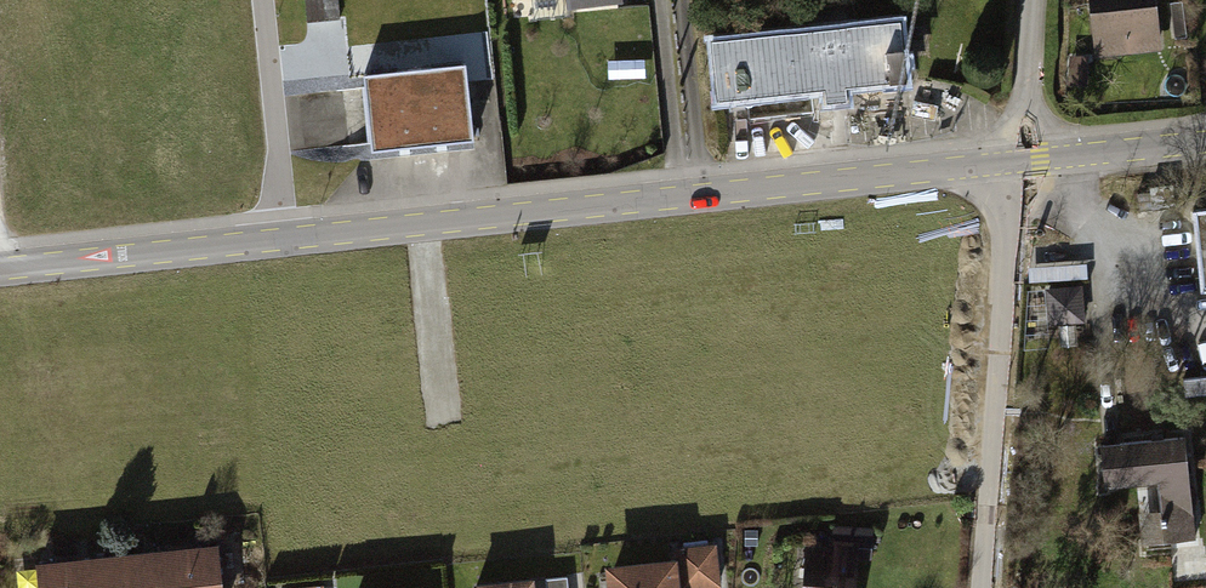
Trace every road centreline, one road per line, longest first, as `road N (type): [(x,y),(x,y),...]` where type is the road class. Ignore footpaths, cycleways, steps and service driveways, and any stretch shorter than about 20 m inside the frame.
road 1 (residential): [(1011,162),(285,240)]
road 2 (residential): [(982,587),(1006,236),(1001,183),(1011,162)]
road 3 (residential): [(285,240),(0,271)]
road 4 (residential): [(285,240),(260,0)]
road 5 (residential): [(1205,141),(1011,162)]
road 6 (residential): [(1011,162),(1024,135),(1033,0)]

